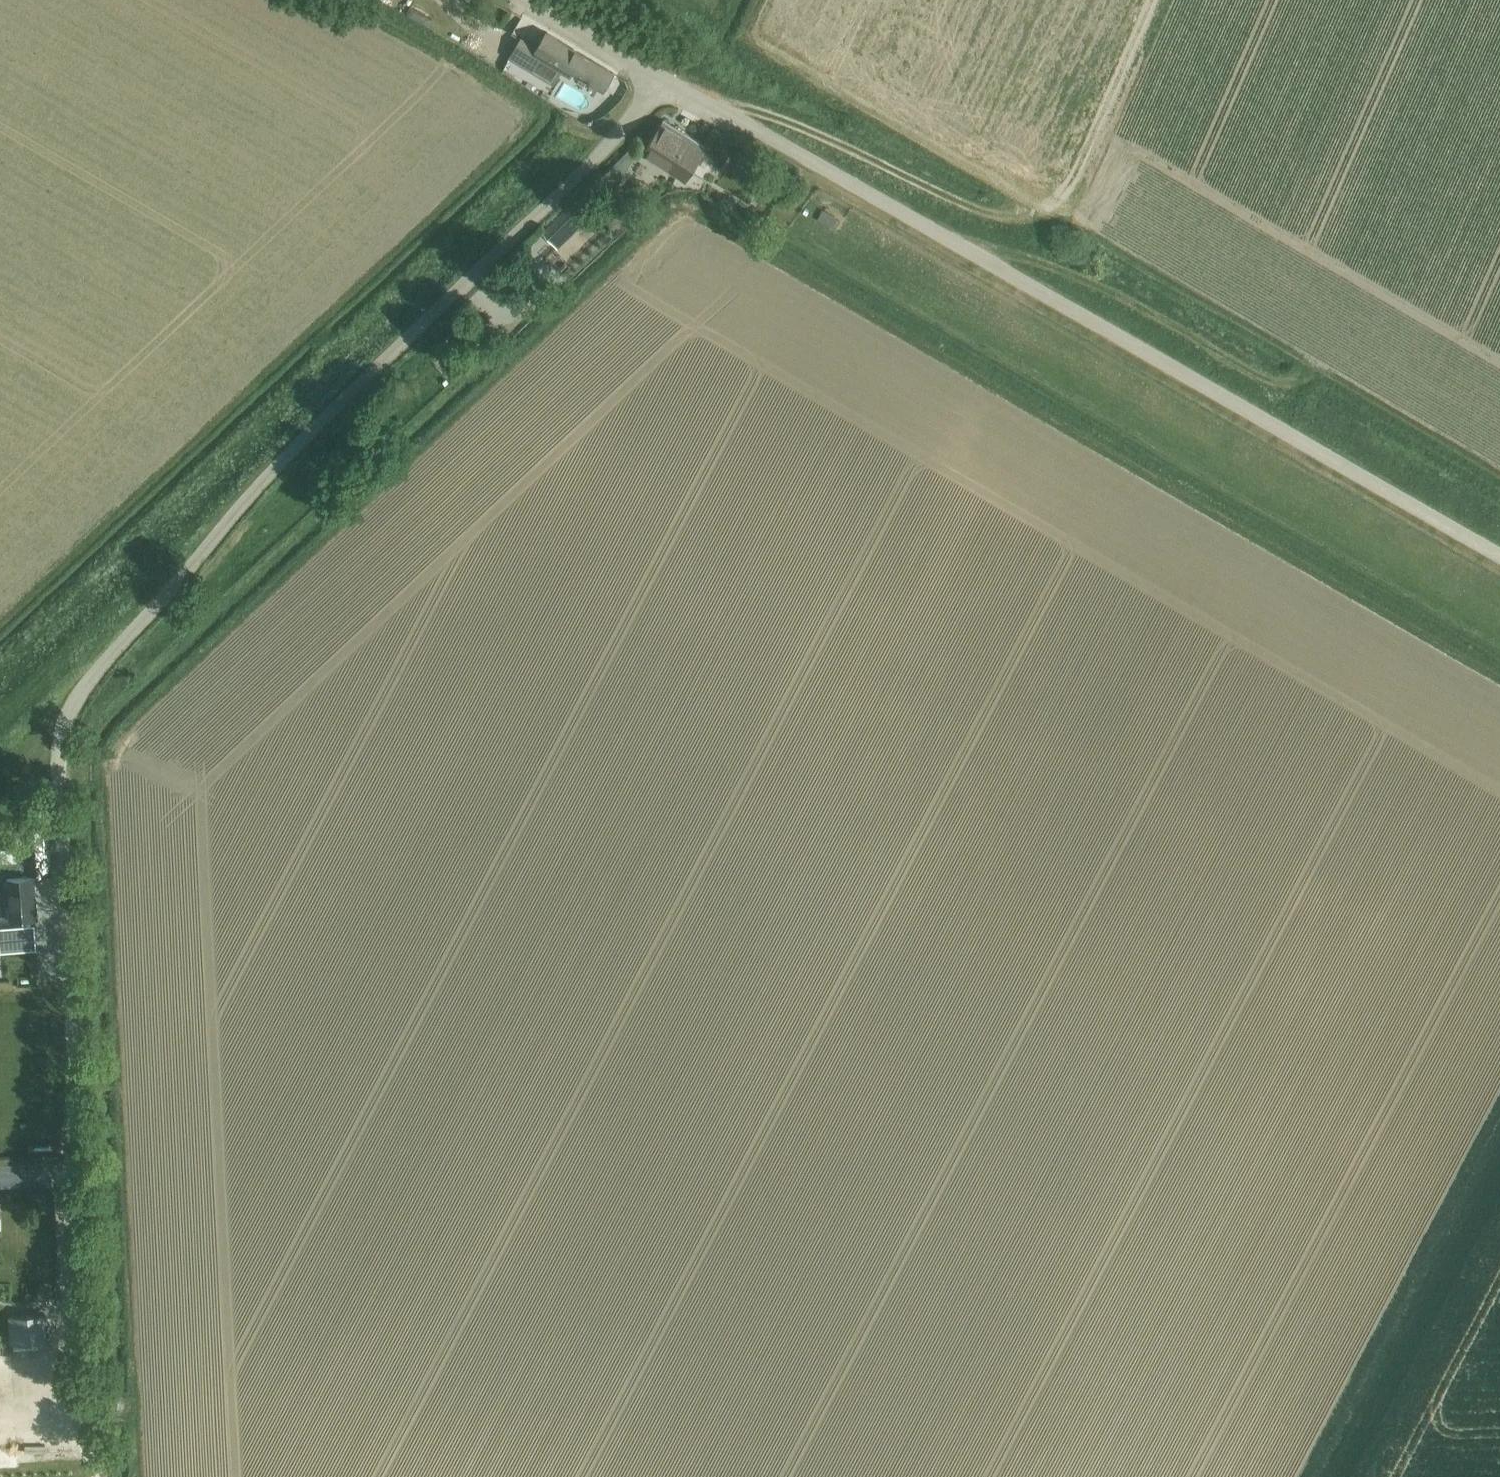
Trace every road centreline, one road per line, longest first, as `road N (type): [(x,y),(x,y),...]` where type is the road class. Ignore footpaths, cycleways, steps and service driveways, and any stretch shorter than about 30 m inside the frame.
road 1 (unclassified): [(672,87),(380,366),(86,686),(42,793)]
road 2 (unclassified): [(672,87),(1499,552)]
road 3 (unclassified): [(672,87),(516,0)]

